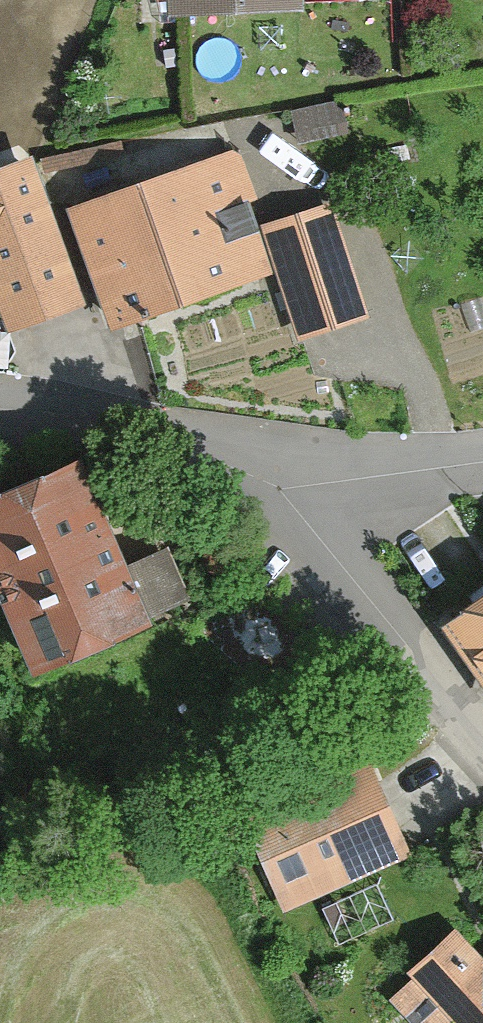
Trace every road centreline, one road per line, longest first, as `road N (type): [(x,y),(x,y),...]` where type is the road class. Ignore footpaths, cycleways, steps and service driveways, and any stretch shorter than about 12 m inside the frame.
road 1 (residential): [(0,411),(326,476)]
road 2 (residential): [(326,476),(360,572),(482,715)]
road 3 (residential): [(326,476),(482,458)]

